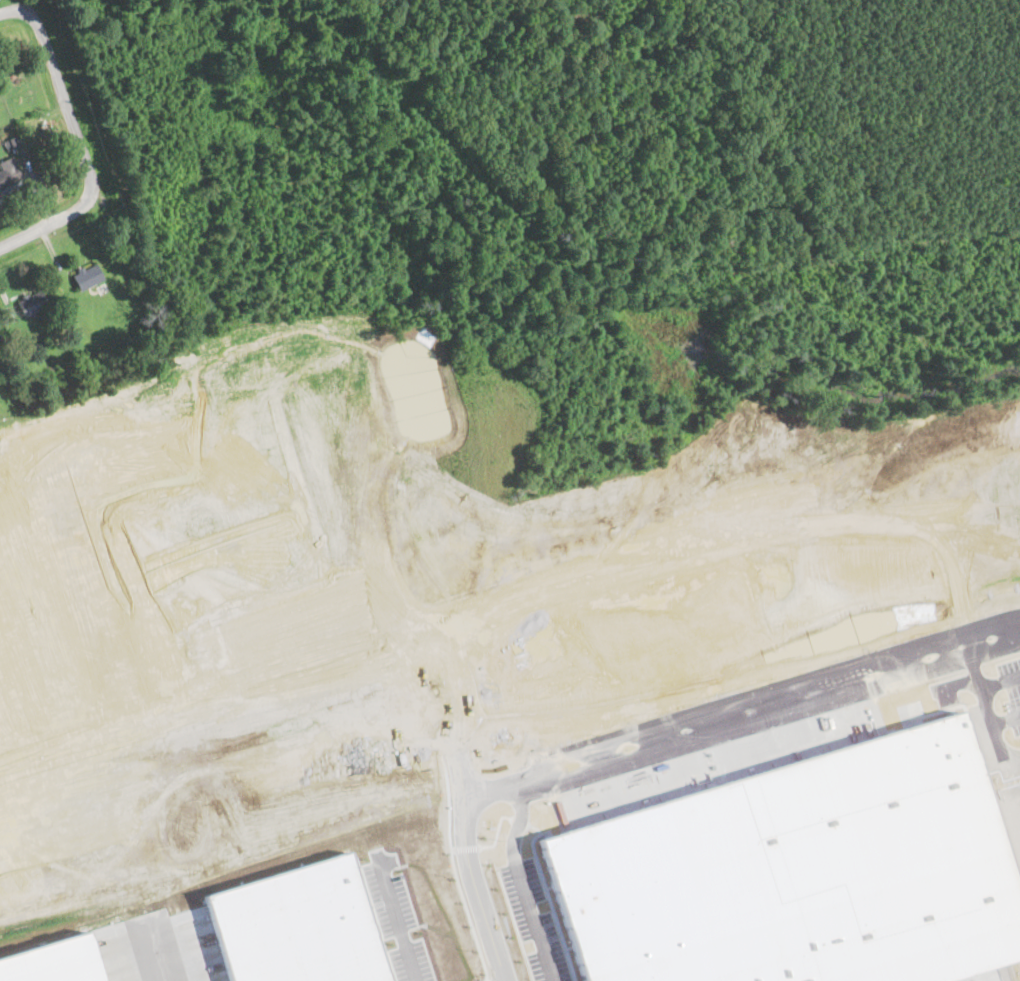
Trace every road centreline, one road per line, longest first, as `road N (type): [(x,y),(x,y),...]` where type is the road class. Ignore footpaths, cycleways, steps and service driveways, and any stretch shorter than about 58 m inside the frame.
road 1 (residential): [(0,246),(82,202),(88,184),(43,35),(27,13),(0,10)]
road 2 (residential): [(506,980),(475,861),(473,769),(464,742)]

